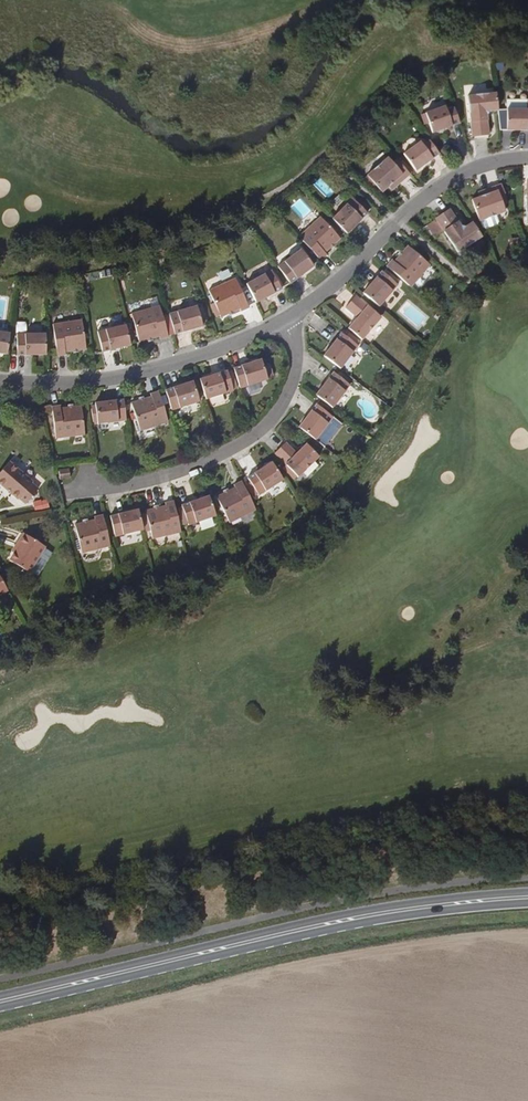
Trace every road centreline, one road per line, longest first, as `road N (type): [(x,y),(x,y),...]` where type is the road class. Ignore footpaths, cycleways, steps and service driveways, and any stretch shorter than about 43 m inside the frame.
road 1 (secondary): [(0,1001),(365,917),(527,898)]
road 2 (residential): [(278,324),(448,180),(527,158)]
road 3 (residential): [(278,324),(291,344),(291,375),(258,430),(153,480),(112,488),(87,484)]
road 4 (residential): [(0,383),(115,378),(278,324)]

